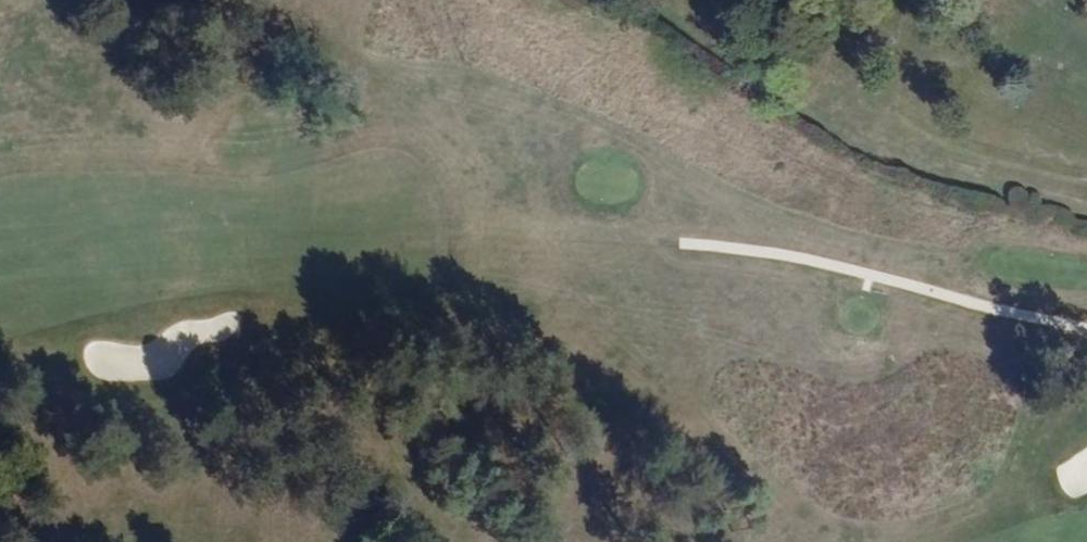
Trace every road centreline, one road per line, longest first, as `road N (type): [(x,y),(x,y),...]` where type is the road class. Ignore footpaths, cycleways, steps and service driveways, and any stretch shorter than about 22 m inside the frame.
road 1 (track): [(488,230),(772,254),(1086,326)]

